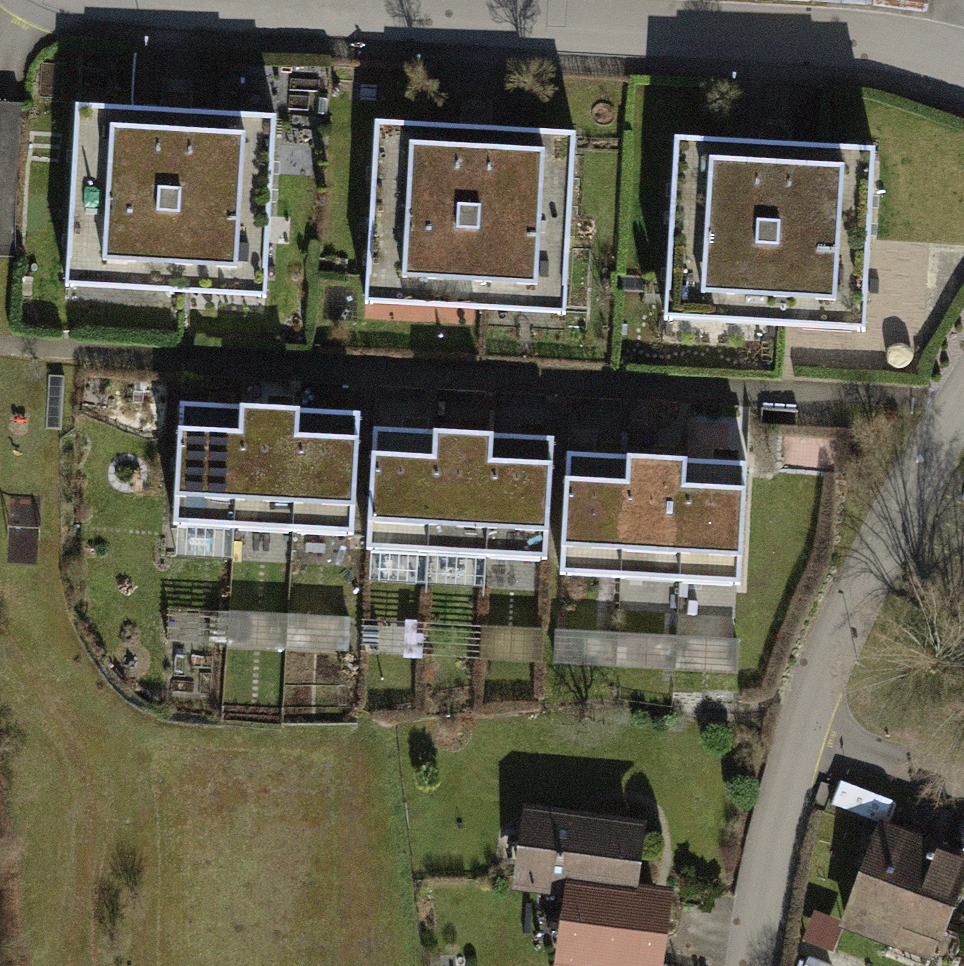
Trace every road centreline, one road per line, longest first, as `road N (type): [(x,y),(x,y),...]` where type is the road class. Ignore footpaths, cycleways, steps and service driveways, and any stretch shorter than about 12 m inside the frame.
road 1 (residential): [(192,0),(888,40),(963,61)]
road 2 (residential): [(799,730),(861,566),(963,383)]
road 3 (residential): [(747,965),(799,730)]
road 4 (residential): [(963,793),(799,730)]

